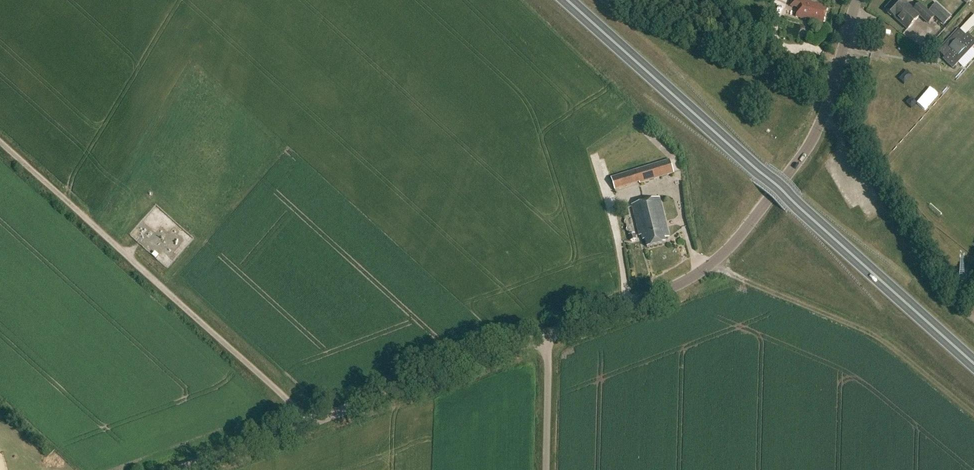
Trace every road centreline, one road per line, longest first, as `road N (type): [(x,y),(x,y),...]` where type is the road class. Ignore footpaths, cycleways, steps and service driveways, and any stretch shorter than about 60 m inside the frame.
road 1 (trunk): [(973,362),(567,0)]
road 2 (tertiary): [(549,334),(668,290),(733,243),(805,152),(857,0)]
road 3 (unclassified): [(311,422),(0,143)]
road 4 (track): [(716,261),(877,335),(973,413)]
road 5 (tertiary): [(311,422),(549,334)]
road 6 (tertiary): [(179,469),(311,422)]
road 7 (unclassified): [(546,469),(549,334)]

